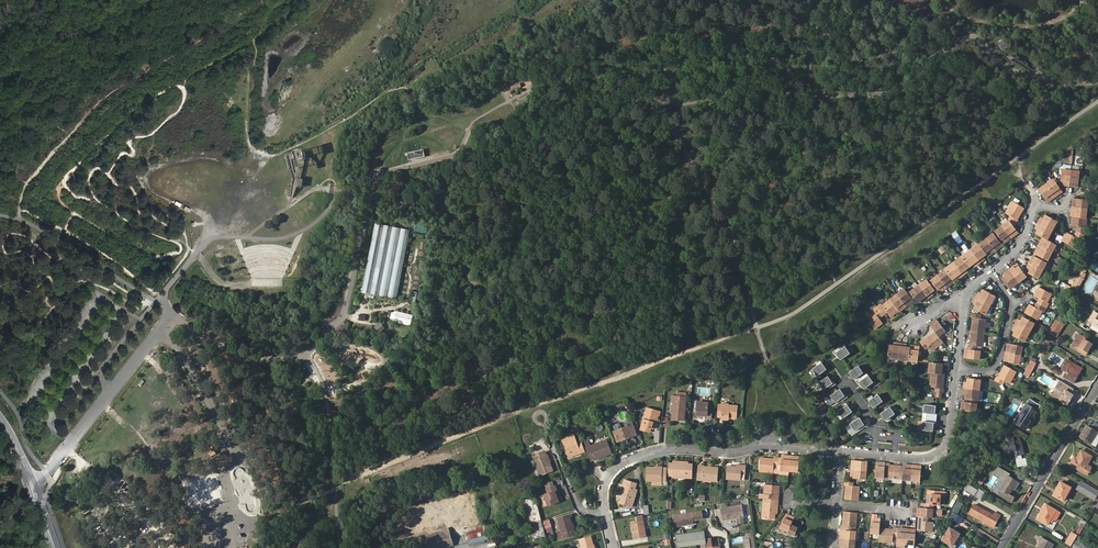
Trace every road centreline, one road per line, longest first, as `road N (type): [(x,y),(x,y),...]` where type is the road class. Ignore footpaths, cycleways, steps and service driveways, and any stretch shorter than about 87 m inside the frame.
road 1 (residential): [(614,547),(606,485),(620,465),(643,455),(844,453)]
road 2 (residential): [(1097,387),(1002,547)]
road 3 (residential): [(874,455),(920,458),(942,450),(955,371)]
road 4 (tertiary): [(55,547),(0,417)]

